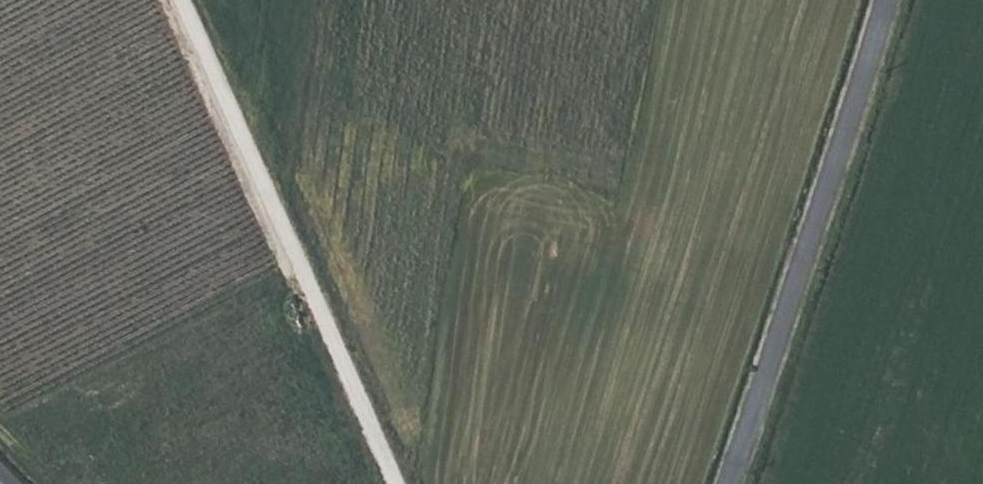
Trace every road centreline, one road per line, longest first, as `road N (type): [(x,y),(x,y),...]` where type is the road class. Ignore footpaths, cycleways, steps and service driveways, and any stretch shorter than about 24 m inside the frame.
road 1 (track): [(396,483),(182,0)]
road 2 (unclassified): [(890,0),(732,483)]

